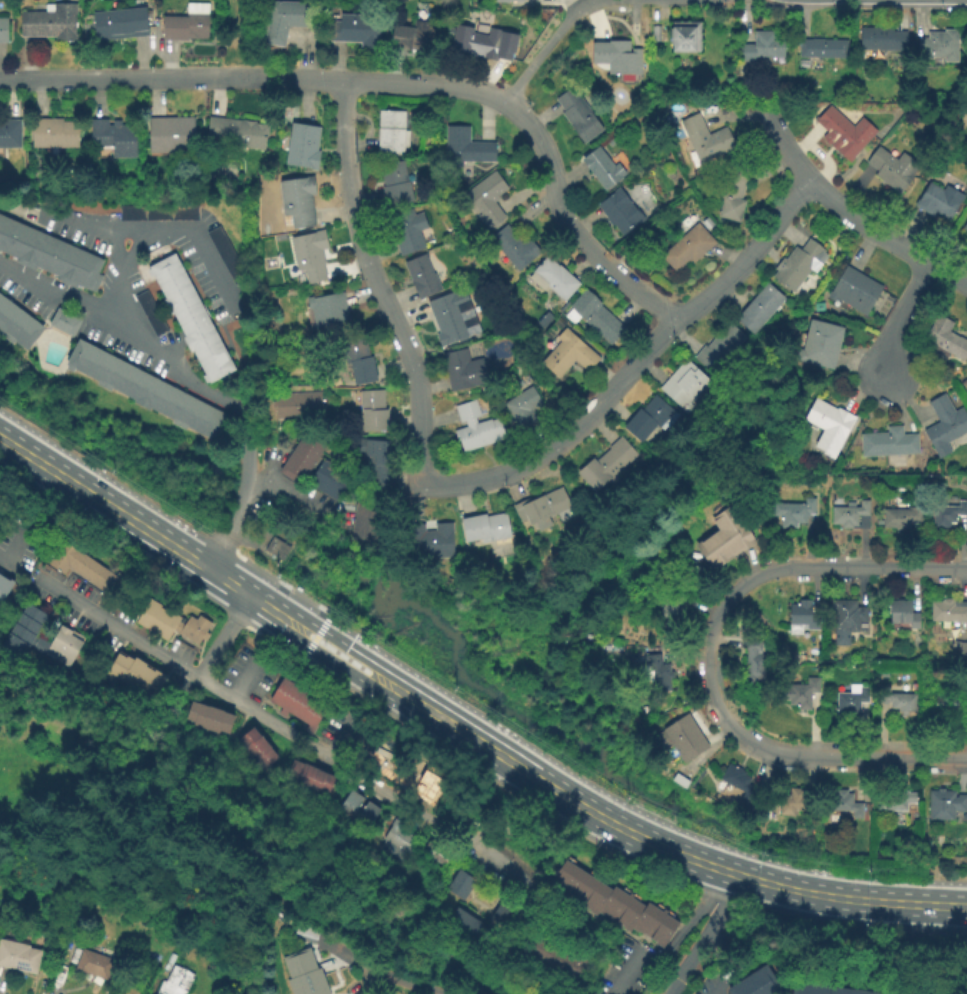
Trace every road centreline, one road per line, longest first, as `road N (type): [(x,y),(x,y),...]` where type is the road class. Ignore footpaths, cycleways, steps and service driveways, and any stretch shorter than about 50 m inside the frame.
road 1 (residential): [(966,568),(774,572),(725,606),(706,662),(717,701),(738,731),(776,751),(966,758)]
road 2 (residential): [(523,887),(471,844),(33,576)]
road 3 (residential): [(506,105),(446,85),(242,77),(0,81)]
road 4 (residential): [(809,181),(725,284),(561,448),(485,483),(426,485)]
road 5 (residential): [(345,81),(353,207),(417,372),(426,485)]
road 6 (primary): [(575,801),(319,639)]
road 7 (residential): [(506,105),(540,137),(572,229),(602,265),(679,324)]
road 8 (residential): [(966,283),(875,232),(809,181),(763,100)]
road 9 (primary): [(210,570),(0,438)]
road 10 (primary): [(742,875),(675,852),(575,801)]
road 11 (primary): [(899,904),(742,875)]
road 12 (residential): [(614,0),(561,29),(506,105)]
road 13 (residential): [(462,993),(339,948)]
road 14 (track): [(575,801),(544,833),(490,824),(471,844)]
road 15 (residential): [(932,263),(889,338),(889,373)]

